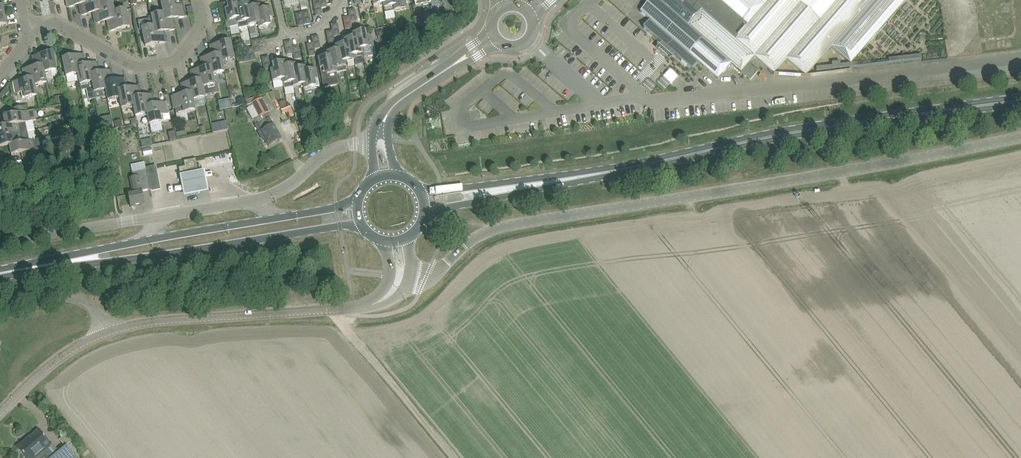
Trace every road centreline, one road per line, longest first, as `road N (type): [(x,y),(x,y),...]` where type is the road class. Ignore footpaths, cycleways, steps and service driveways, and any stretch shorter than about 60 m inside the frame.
road 1 (unclassified): [(410,278),(432,276),(469,243),(519,223),(1020,136)]
road 2 (primary): [(497,191),(818,127),(1020,100)]
road 3 (primary): [(67,262),(112,263),(360,225)]
road 4 (tertiary): [(106,332),(147,321),(349,310),(386,296)]
road 5 (residential): [(33,30),(56,21),(127,62),(153,65),(173,61),(192,42),(202,27),(200,2)]
road 6 (track): [(456,457),(357,336),(349,310)]
road 7 (unclassified): [(0,246),(168,216)]
road 8 (unclassified): [(249,201),(288,186),(327,155),(381,139)]
road 9 (primary): [(280,219),(144,241)]
road 10 (tertiary): [(0,414),(39,373),(106,332)]
road 11 (unclassified): [(0,304),(71,294),(87,300),(106,332)]

